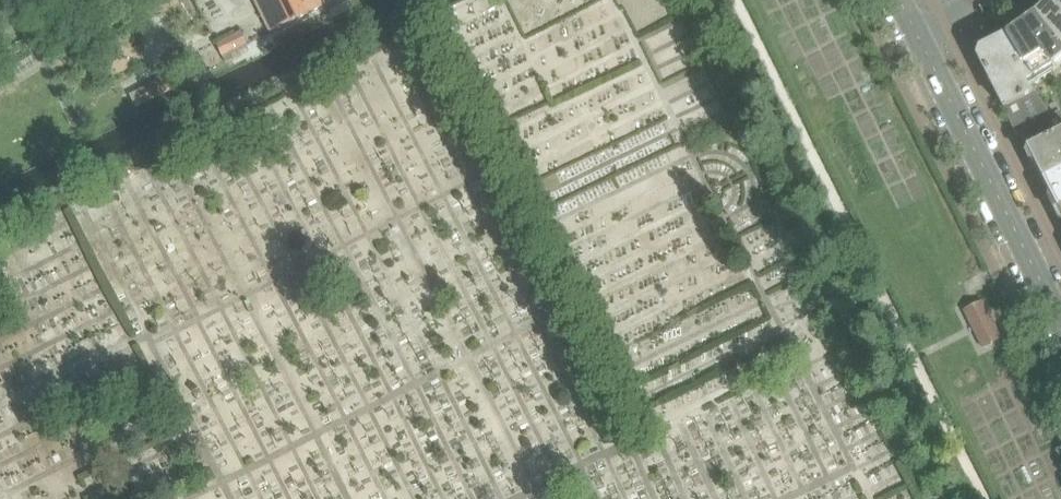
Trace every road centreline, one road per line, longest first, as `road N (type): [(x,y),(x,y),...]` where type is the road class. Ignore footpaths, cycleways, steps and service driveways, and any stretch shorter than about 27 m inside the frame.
road 1 (tertiary): [(1060,319),(918,35)]

